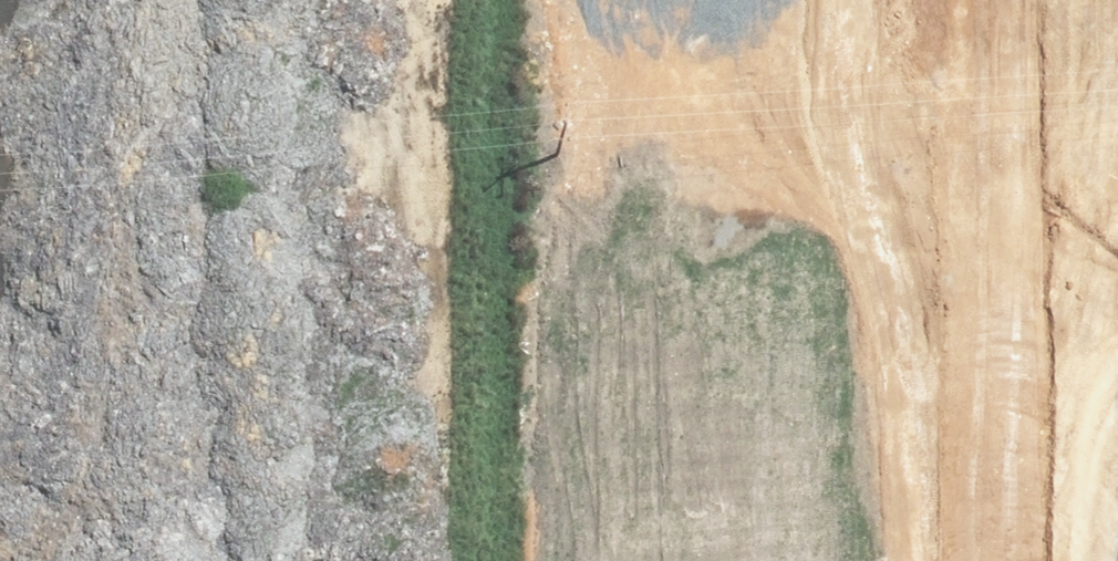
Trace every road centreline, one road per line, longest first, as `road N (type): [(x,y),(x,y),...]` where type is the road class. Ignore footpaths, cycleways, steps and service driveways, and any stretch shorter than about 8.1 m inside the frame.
road 1 (unknown): [(86,560),(85,0)]
road 2 (residential): [(1001,19),(999,560)]
road 3 (unknown): [(191,0),(608,7)]
road 4 (residential): [(608,7),(1001,19)]

